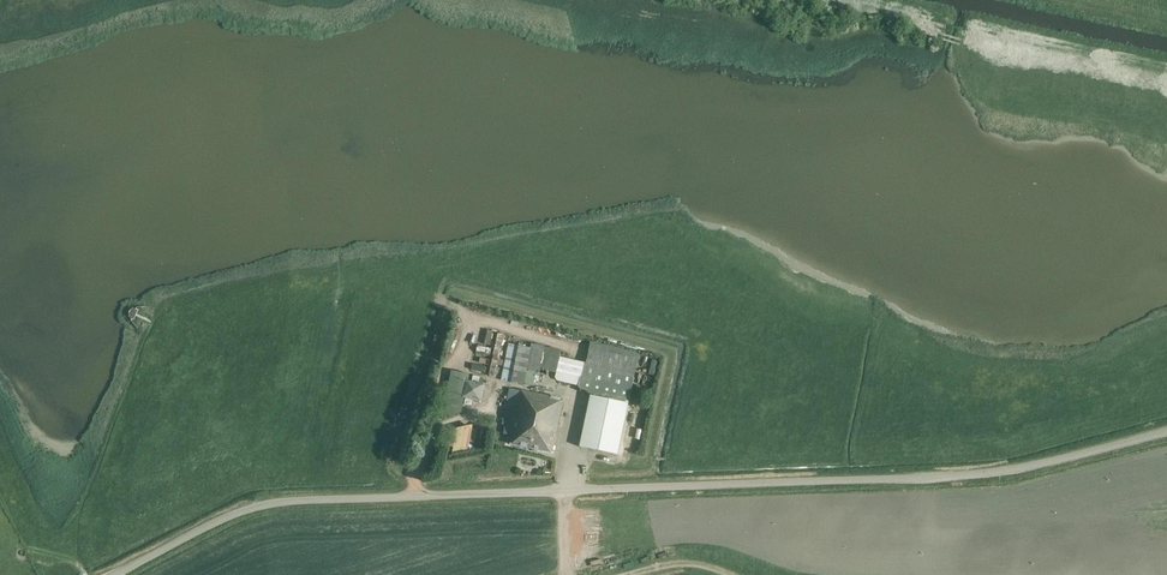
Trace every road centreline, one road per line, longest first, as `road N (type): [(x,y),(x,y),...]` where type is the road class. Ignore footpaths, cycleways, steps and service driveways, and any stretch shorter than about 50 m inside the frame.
road 1 (unclassified): [(1166,432),(948,476),(274,503),(222,519),(114,574)]

